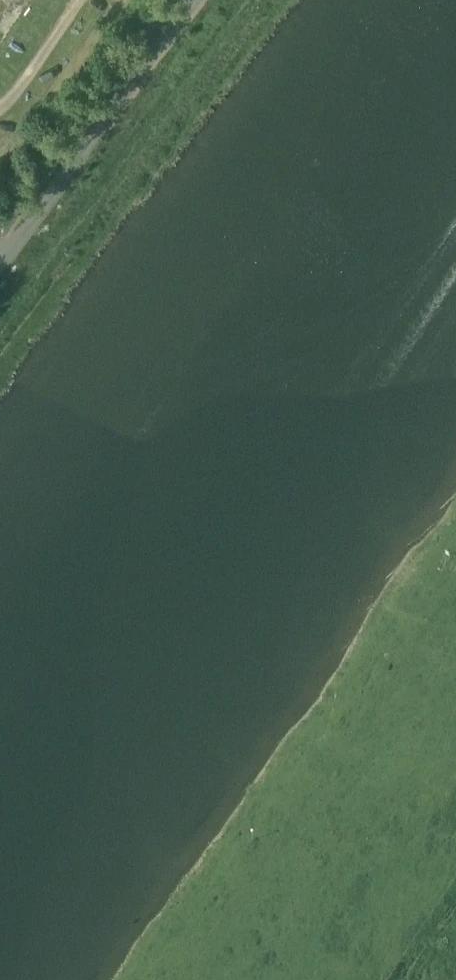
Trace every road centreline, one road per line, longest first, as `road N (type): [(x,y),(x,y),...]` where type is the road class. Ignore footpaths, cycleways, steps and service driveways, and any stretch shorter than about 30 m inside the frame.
road 1 (unclassified): [(0,259),(189,0)]

